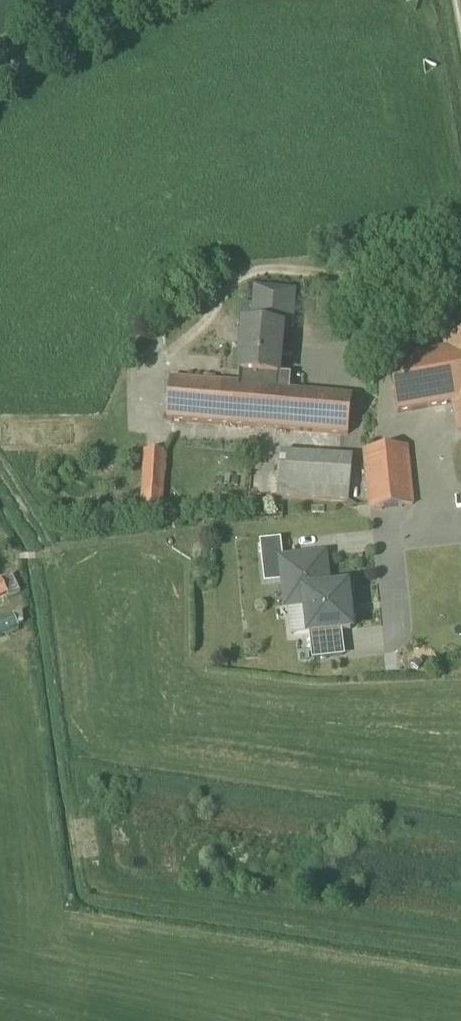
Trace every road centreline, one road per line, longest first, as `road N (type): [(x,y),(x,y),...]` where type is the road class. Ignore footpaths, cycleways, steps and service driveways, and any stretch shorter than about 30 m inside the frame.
road 1 (tertiary): [(0,80),(127,0)]

